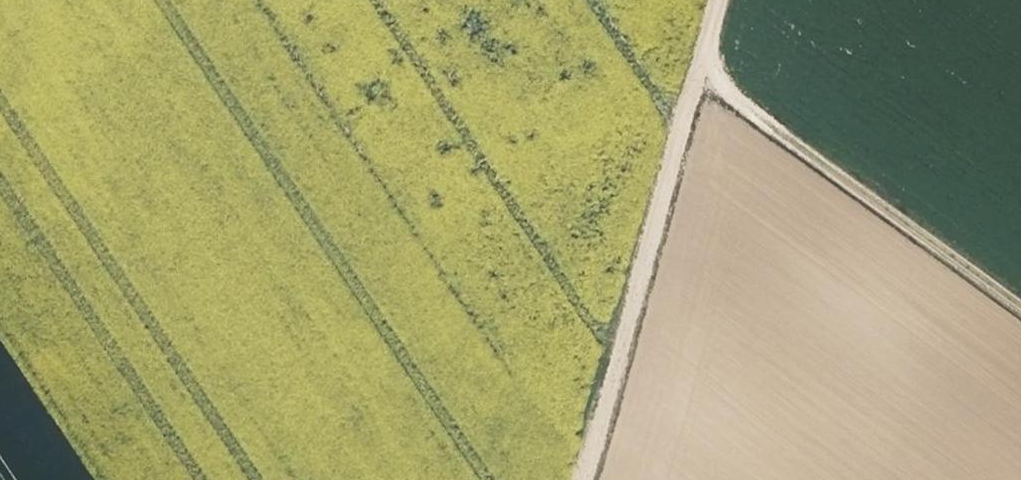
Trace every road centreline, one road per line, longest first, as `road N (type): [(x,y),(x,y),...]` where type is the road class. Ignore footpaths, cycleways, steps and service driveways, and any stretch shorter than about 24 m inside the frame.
road 1 (track): [(699,65),(582,479)]
road 2 (track): [(1020,315),(775,135),(699,65)]

